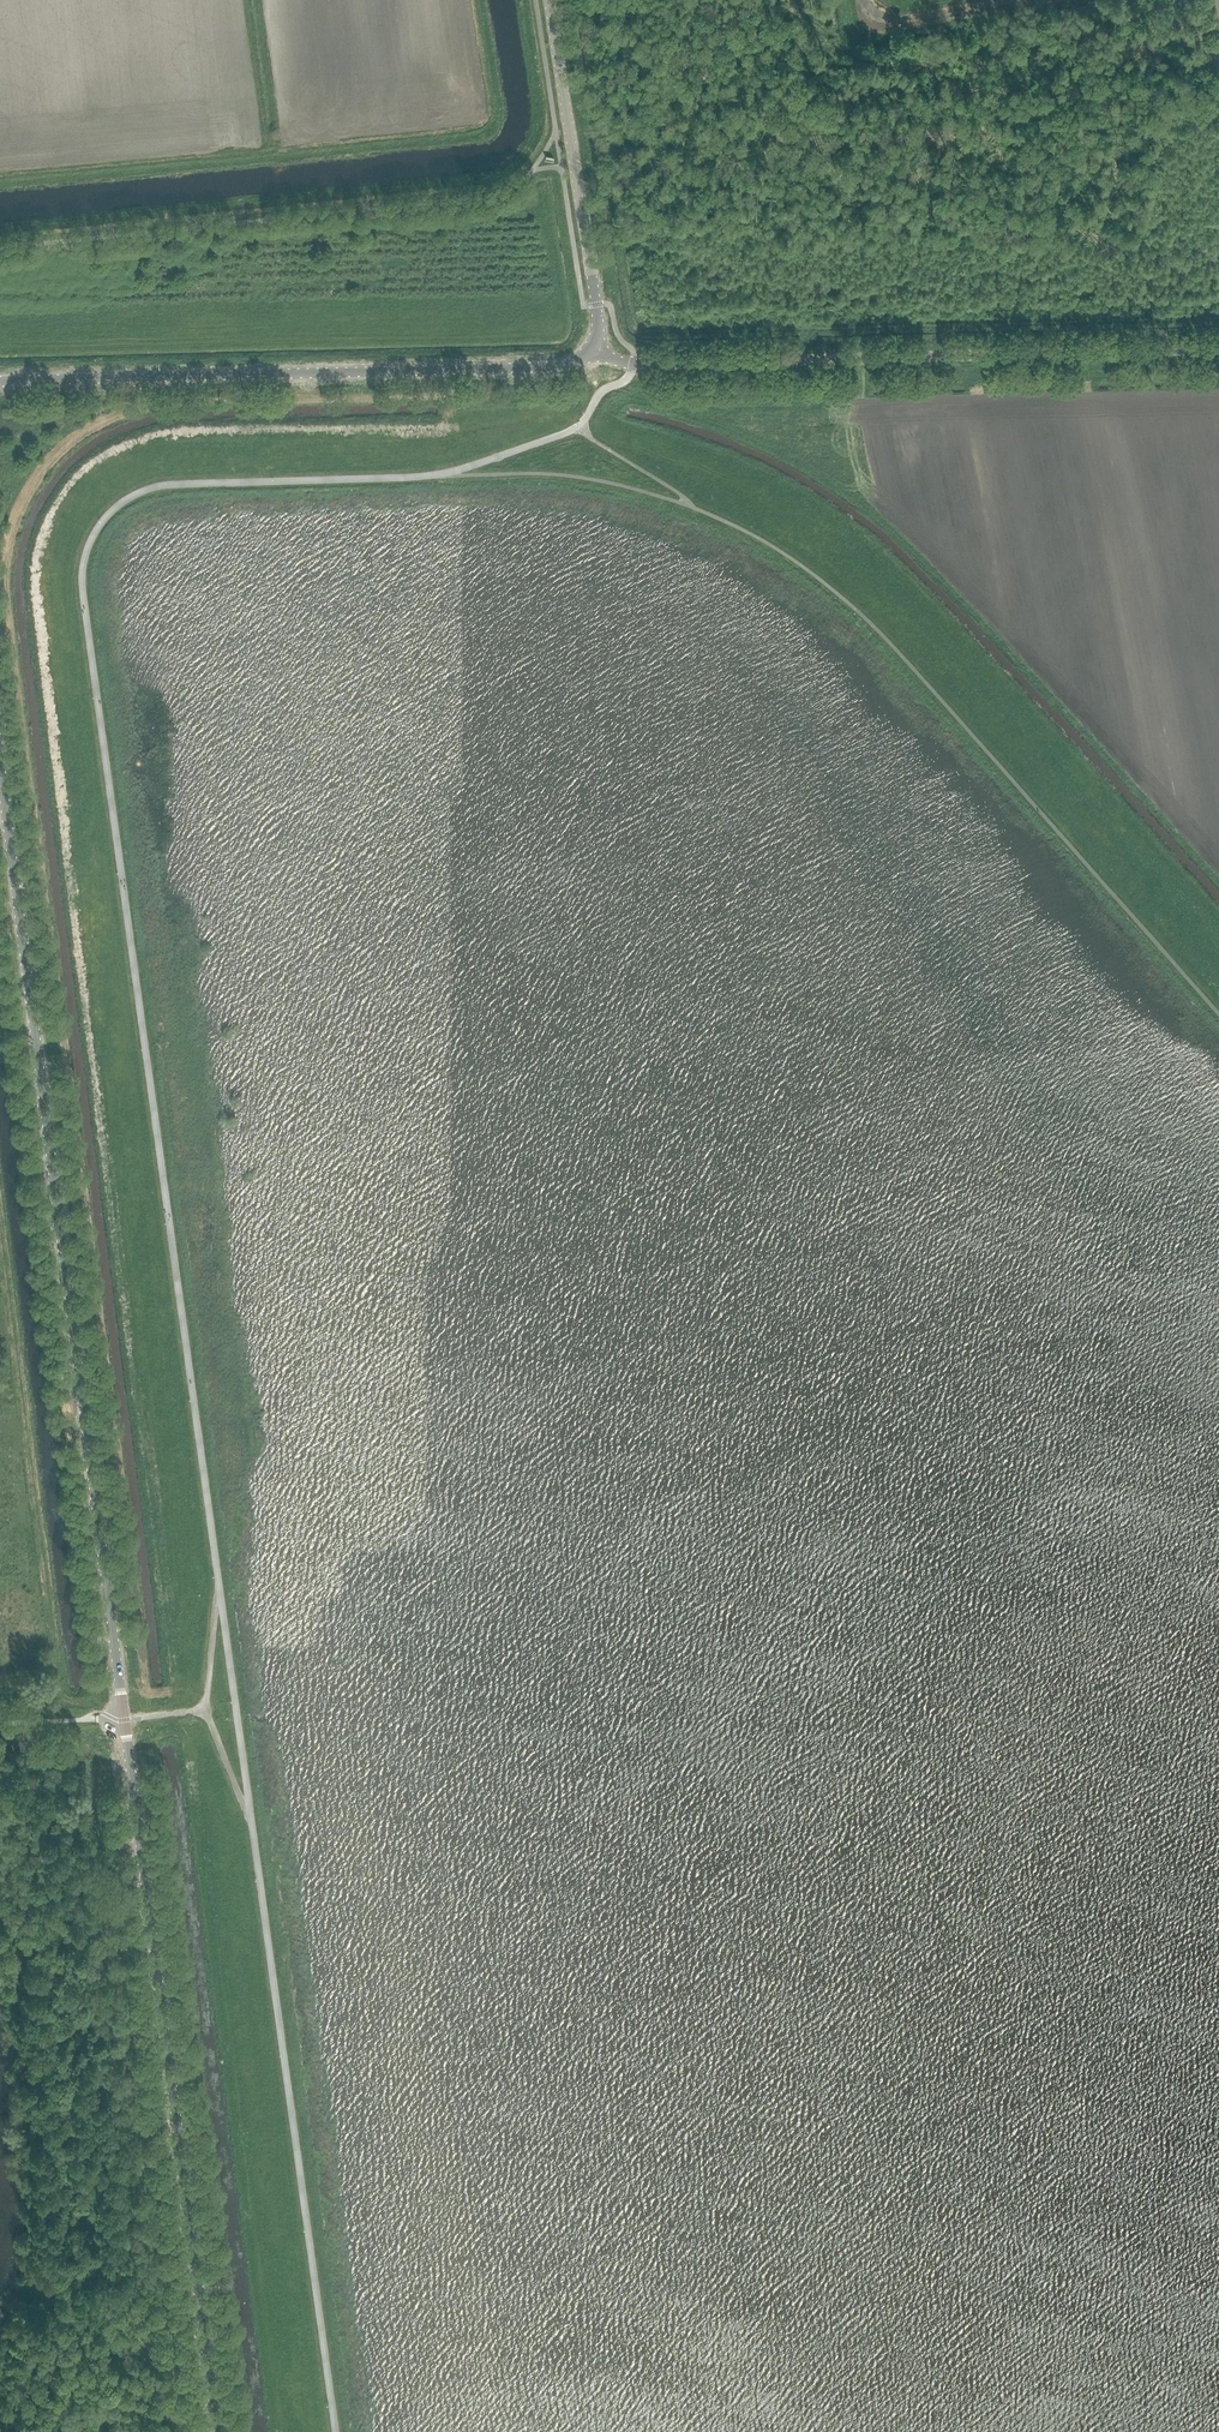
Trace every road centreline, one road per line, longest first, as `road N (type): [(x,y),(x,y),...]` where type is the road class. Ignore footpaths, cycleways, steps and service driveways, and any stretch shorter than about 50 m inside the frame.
road 1 (unclassified): [(218,2431),(0,785)]
road 2 (unclassified): [(597,346),(632,364),(1218,353)]
road 3 (unclassified): [(0,384),(552,367),(597,346)]
road 4 (unclassified): [(597,346),(547,0)]

